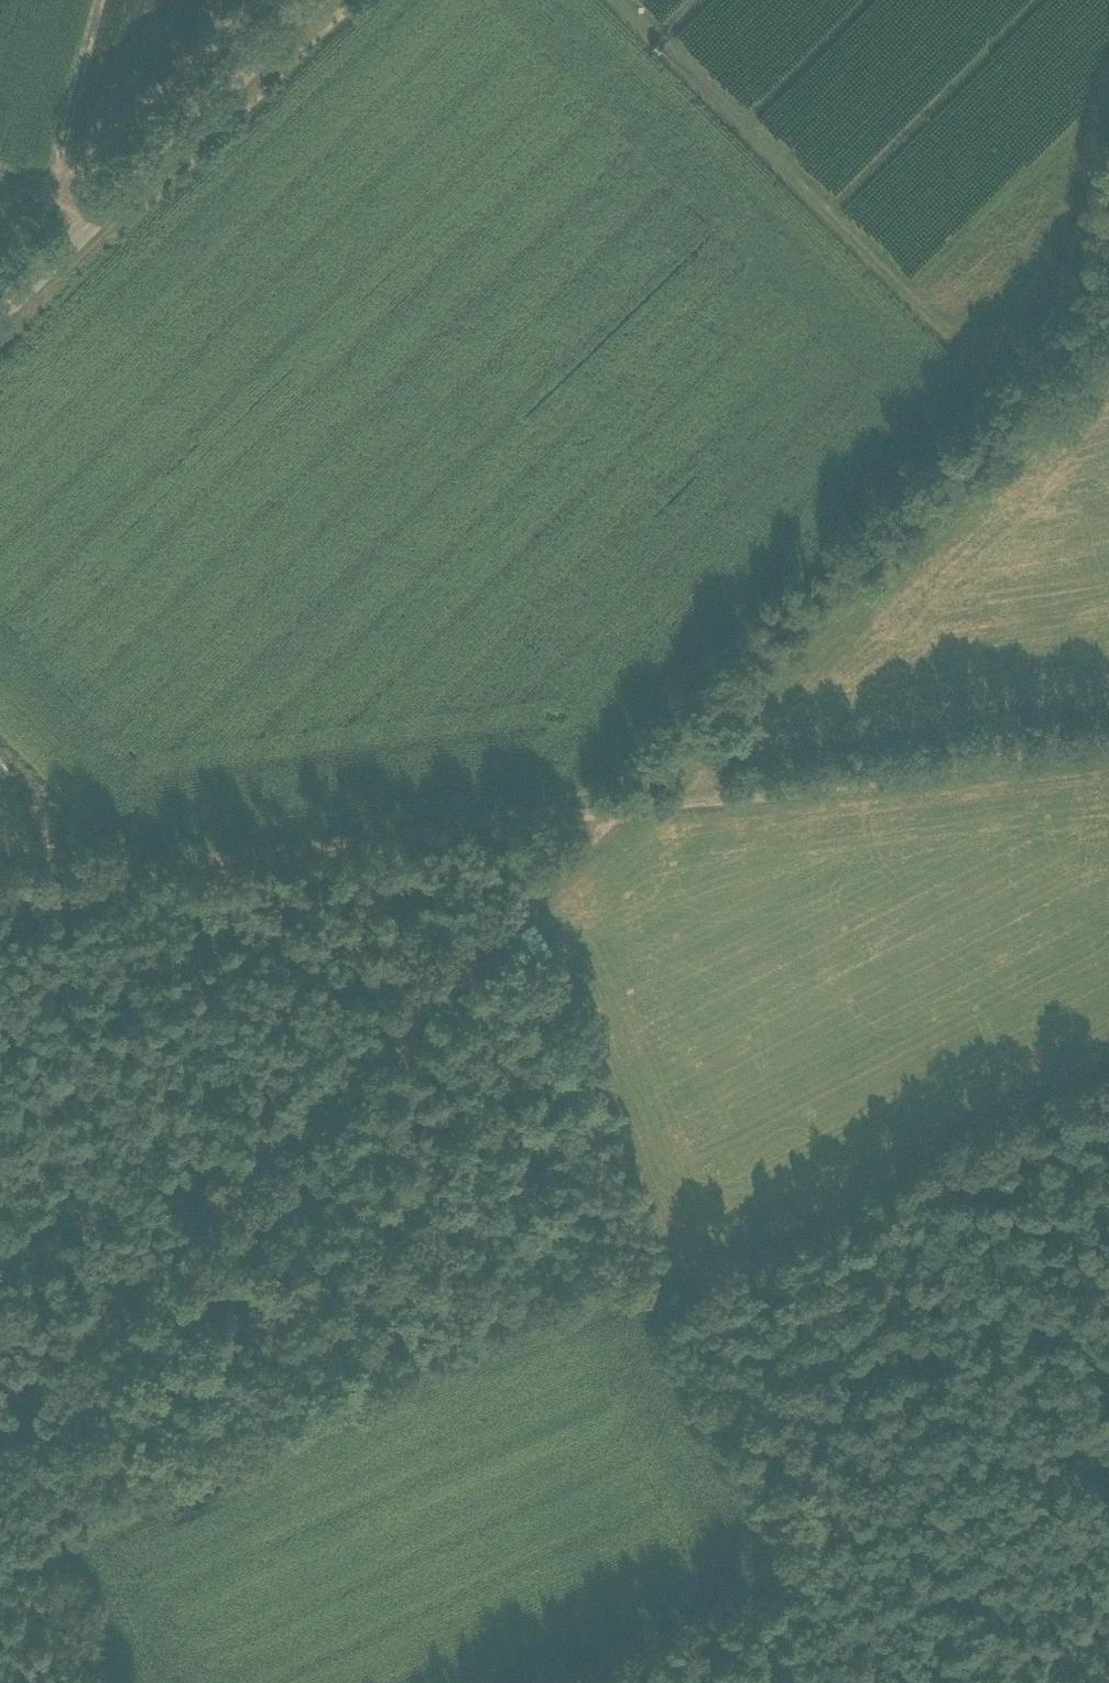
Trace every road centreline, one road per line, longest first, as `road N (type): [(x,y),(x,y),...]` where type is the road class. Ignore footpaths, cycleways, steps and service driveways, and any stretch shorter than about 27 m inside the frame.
road 1 (track): [(610,807),(0,1417)]
road 2 (track): [(0,888),(610,807)]
road 3 (track): [(610,807),(1108,752)]
road 4 (unclassified): [(0,317),(319,0)]
road 5 (track): [(1108,1571),(906,1682)]

